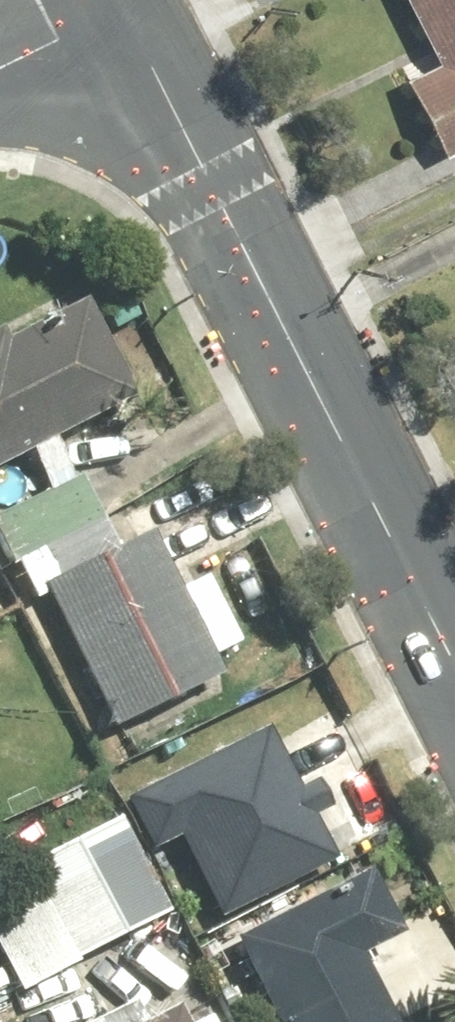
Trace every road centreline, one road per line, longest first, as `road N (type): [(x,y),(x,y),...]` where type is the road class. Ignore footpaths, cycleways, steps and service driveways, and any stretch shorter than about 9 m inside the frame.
road 1 (tertiary): [(126,12),(454,677)]
road 2 (residential): [(0,72),(126,12)]

